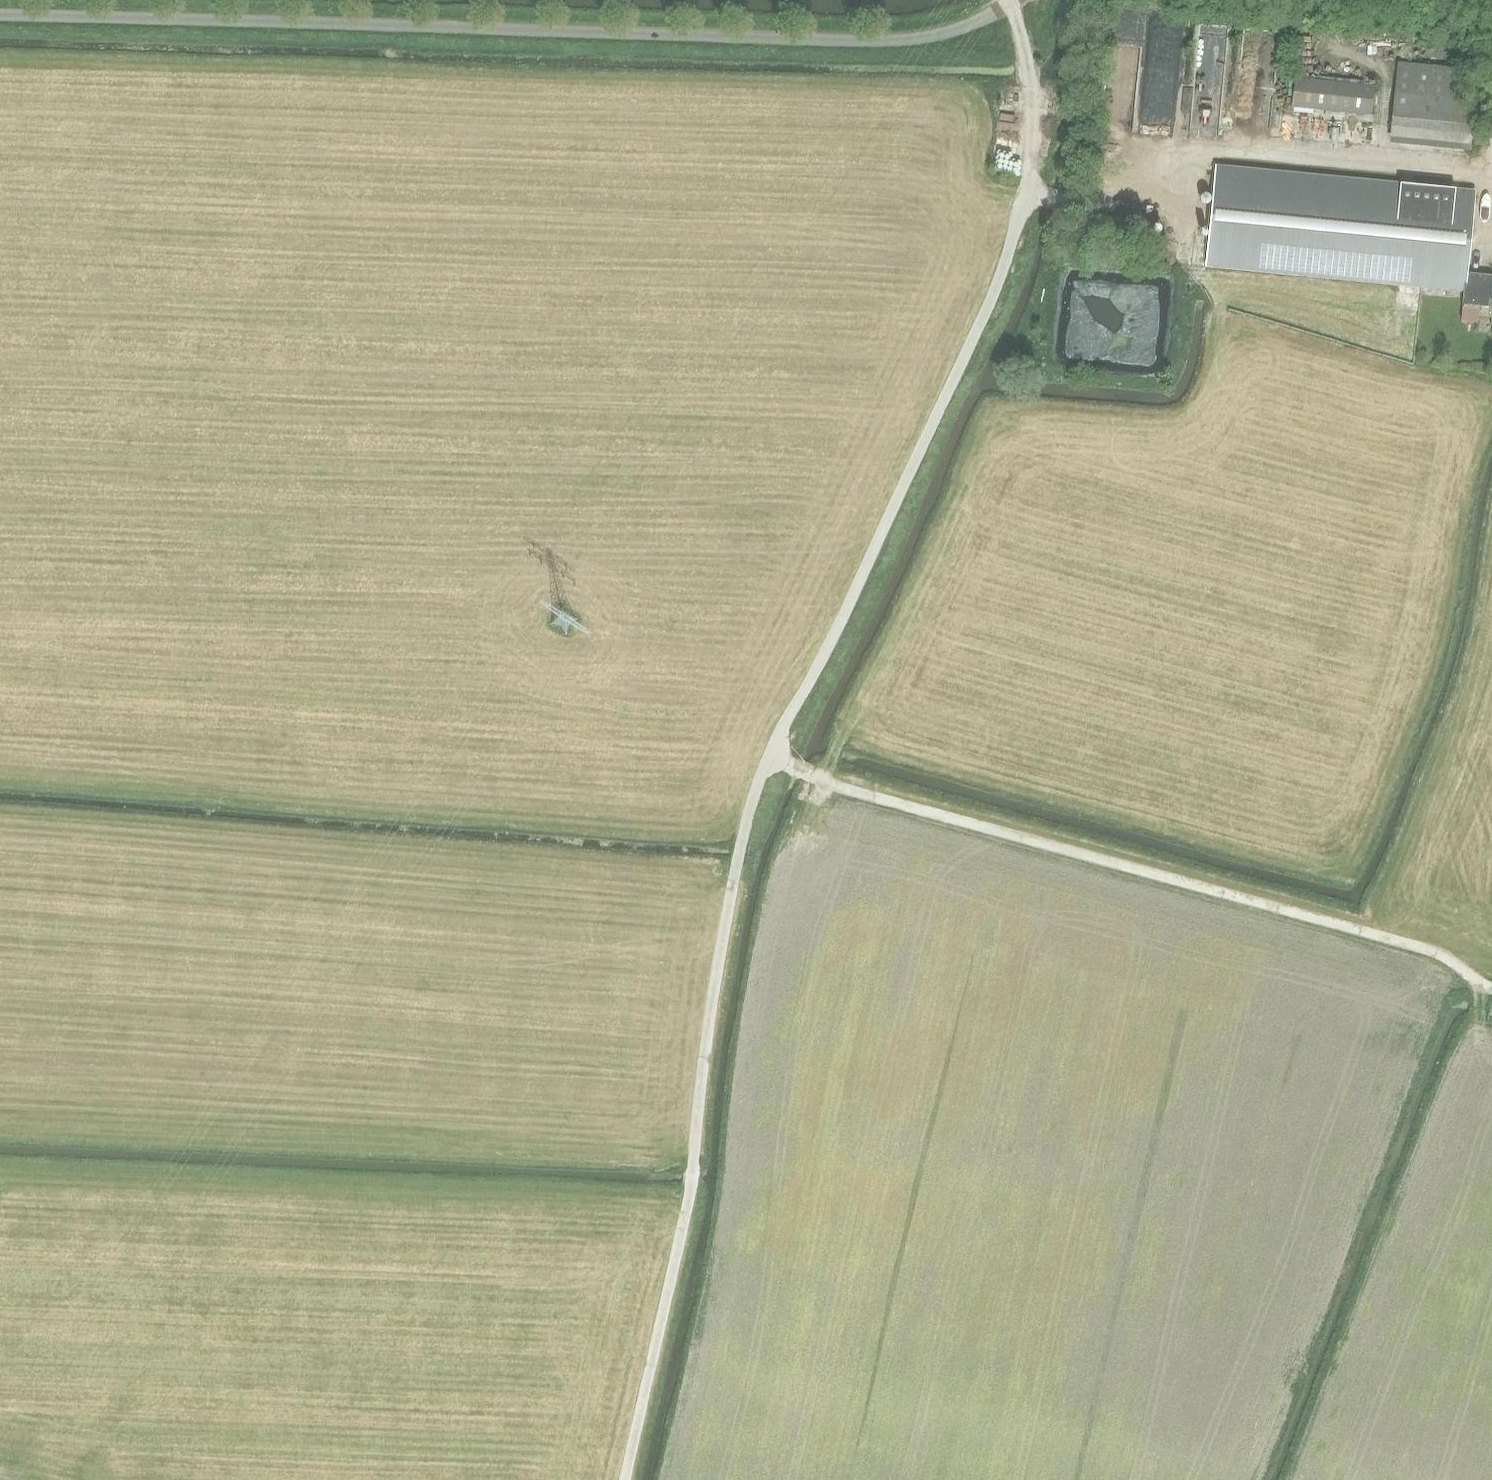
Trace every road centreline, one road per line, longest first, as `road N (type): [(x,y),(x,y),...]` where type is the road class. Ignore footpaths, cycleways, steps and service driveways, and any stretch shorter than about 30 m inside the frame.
road 1 (track): [(625,1479),(688,1204),(708,1030),(761,777),(824,667),(1000,294),(1029,185),(1027,54),(1009,0)]
road 2 (unclassified): [(0,15),(886,41),(960,27),(1010,0)]
road 3 (track): [(768,756),(834,786),(1438,953),(1485,986)]

